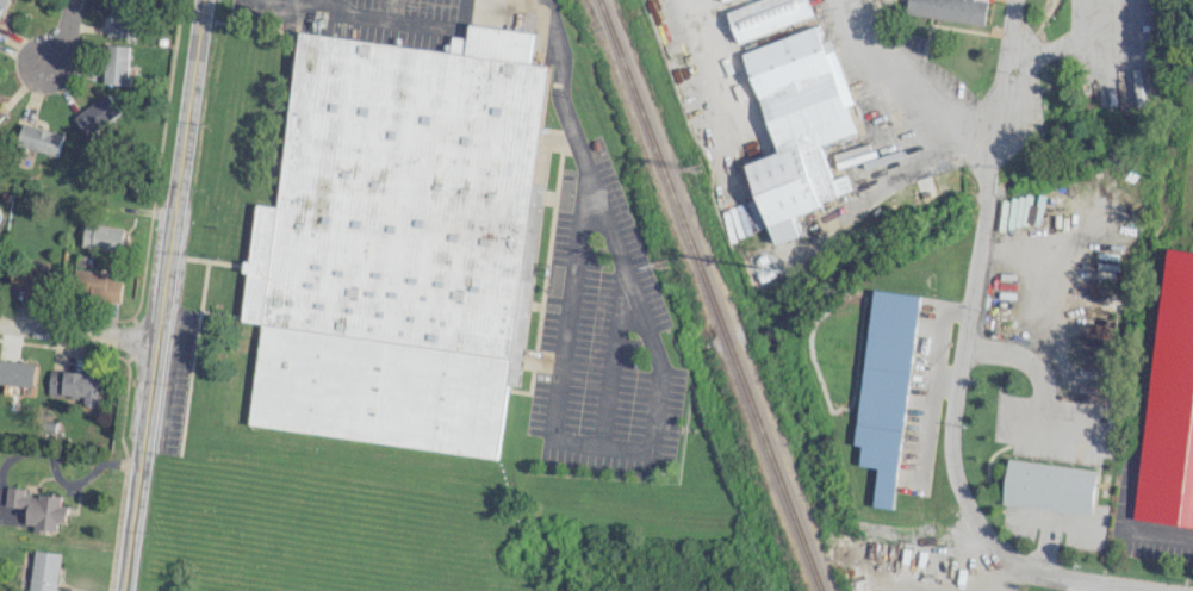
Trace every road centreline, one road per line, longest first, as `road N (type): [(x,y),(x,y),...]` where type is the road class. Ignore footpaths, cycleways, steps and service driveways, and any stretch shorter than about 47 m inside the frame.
road 1 (tertiary): [(201,0),(122,590)]
road 2 (residential): [(993,170),(951,456),(970,516),(1011,570)]
road 3 (residential): [(1015,0),(993,170)]
road 4 (residential): [(1179,590),(1011,570)]
road 5 (residential): [(155,346),(0,323)]

